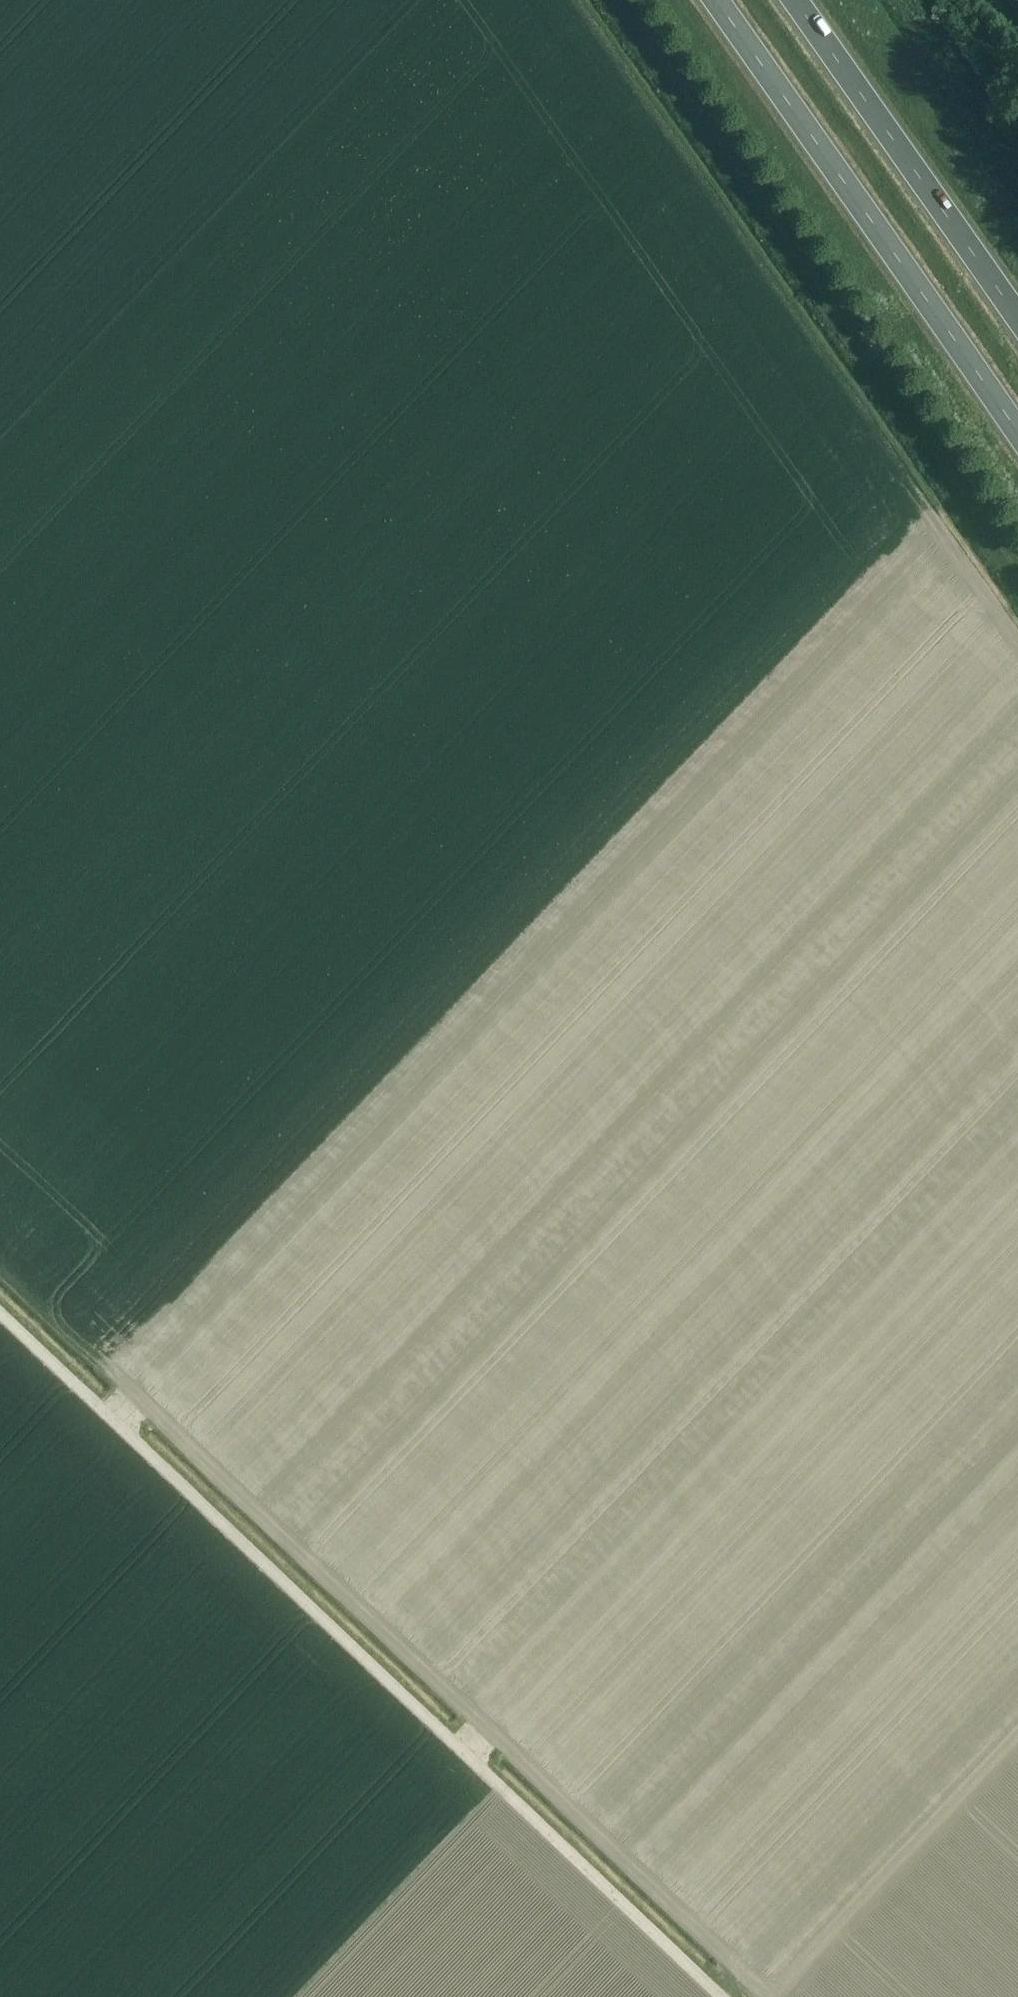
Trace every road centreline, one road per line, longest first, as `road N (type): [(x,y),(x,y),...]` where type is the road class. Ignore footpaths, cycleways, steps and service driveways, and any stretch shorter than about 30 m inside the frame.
road 1 (track): [(722,1996),(0,1312)]
road 2 (trunk): [(715,0),(1017,437)]
road 3 (trunk): [(1017,325),(791,0)]

